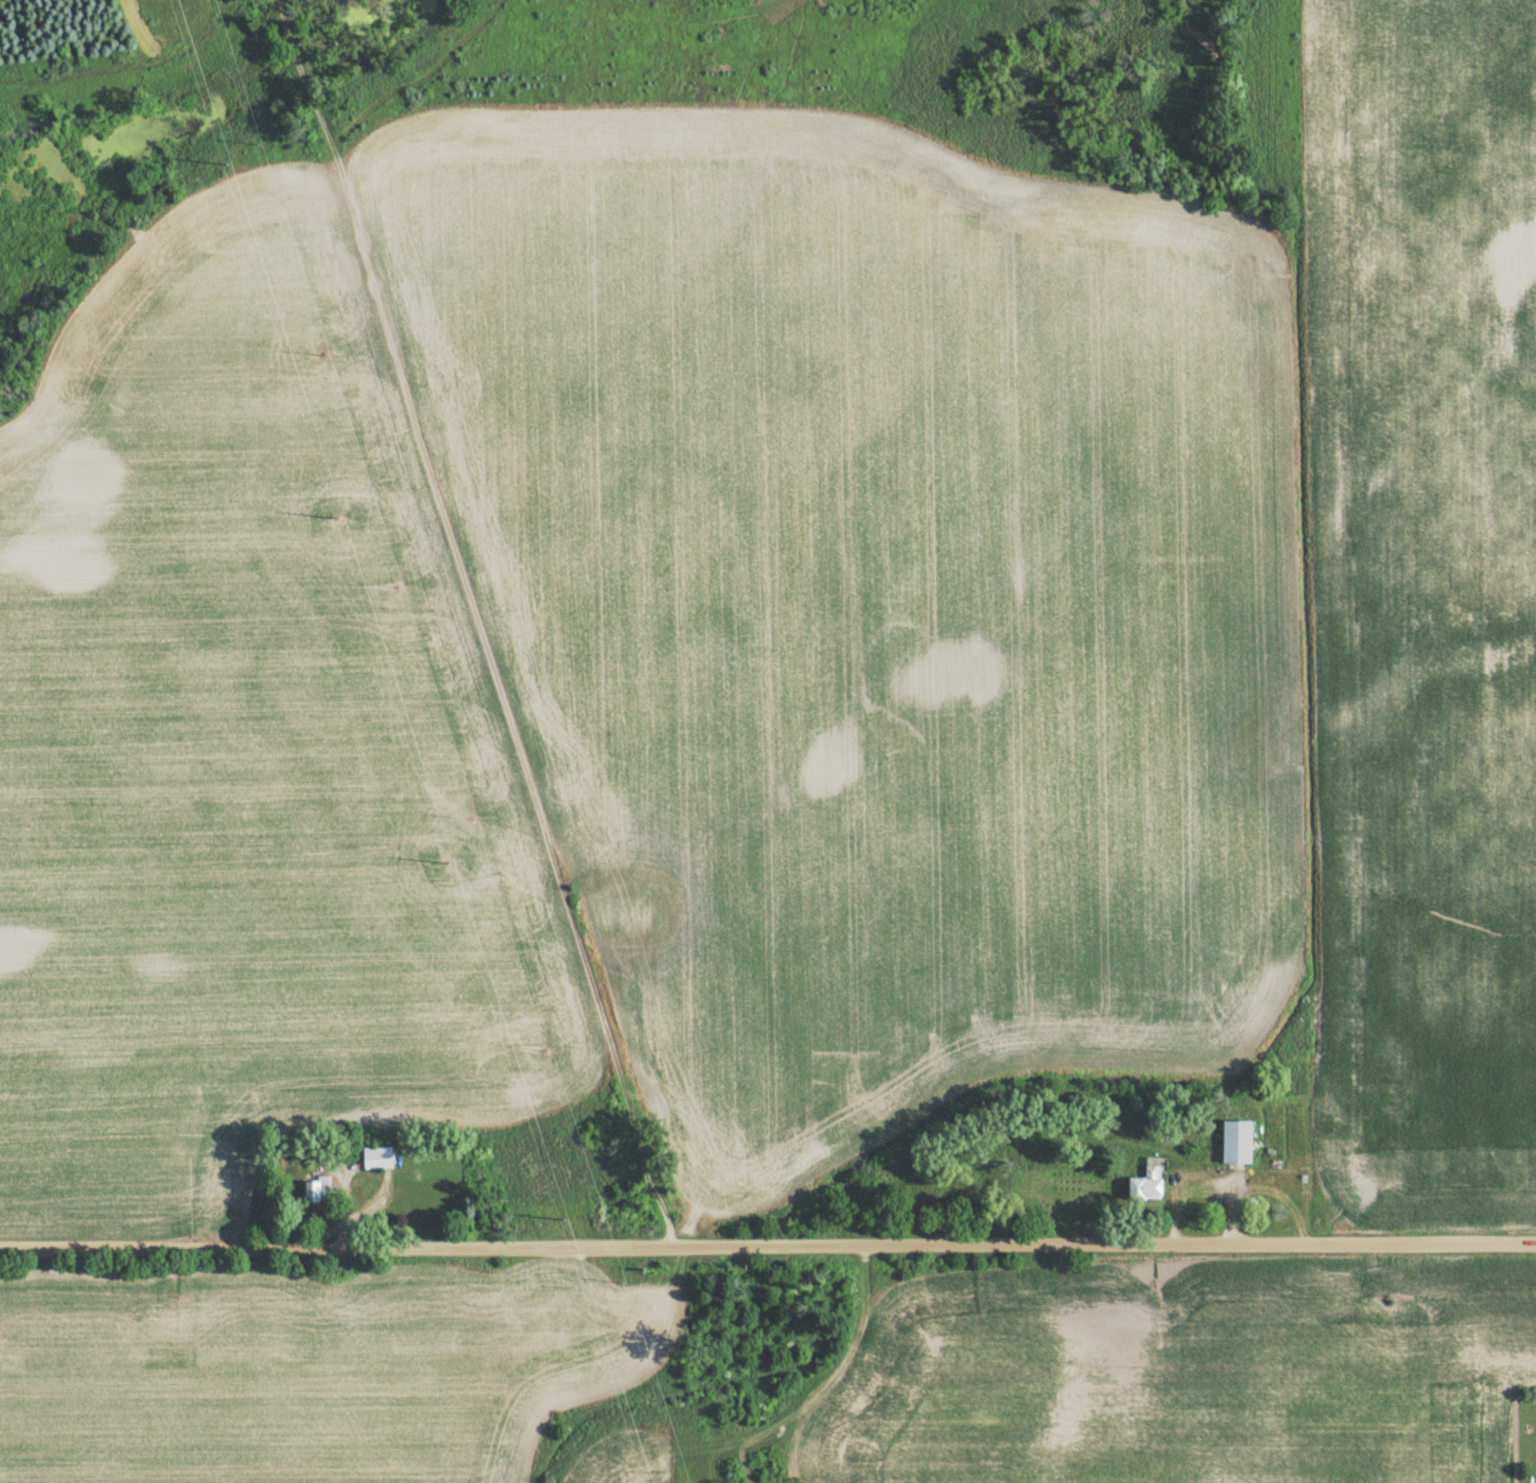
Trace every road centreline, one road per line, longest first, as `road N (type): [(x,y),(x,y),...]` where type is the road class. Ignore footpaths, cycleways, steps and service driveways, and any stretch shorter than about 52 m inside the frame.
road 1 (residential): [(0,1253),(1535,1240)]

